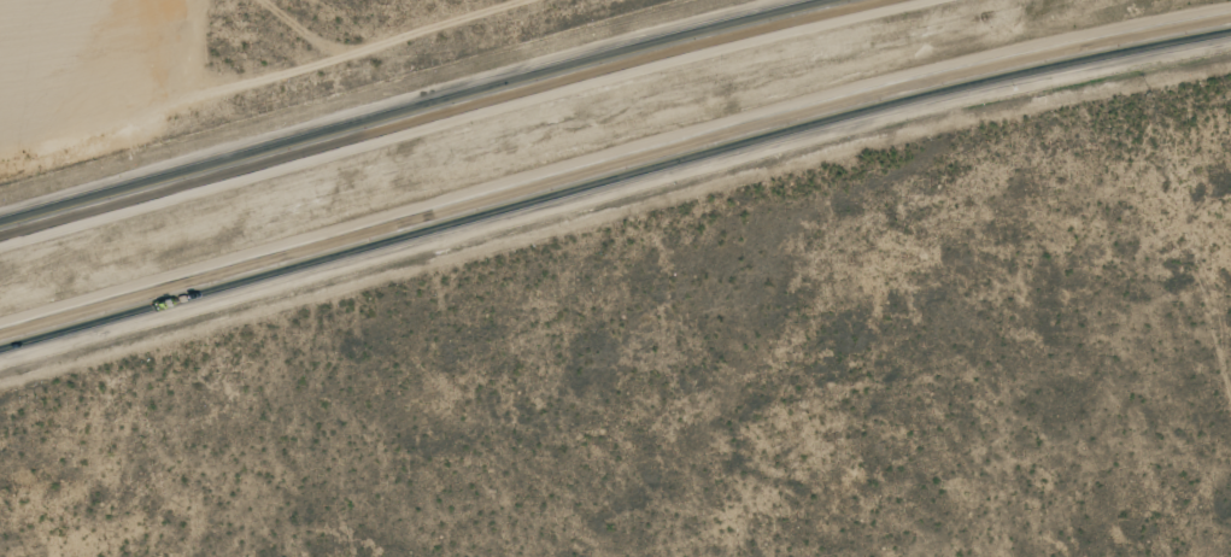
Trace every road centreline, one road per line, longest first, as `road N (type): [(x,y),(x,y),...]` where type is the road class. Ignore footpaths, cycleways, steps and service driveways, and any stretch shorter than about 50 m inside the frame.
road 1 (primary): [(0,340),(850,107),(1230,26)]
road 2 (primary): [(882,0),(621,61),(0,233)]

